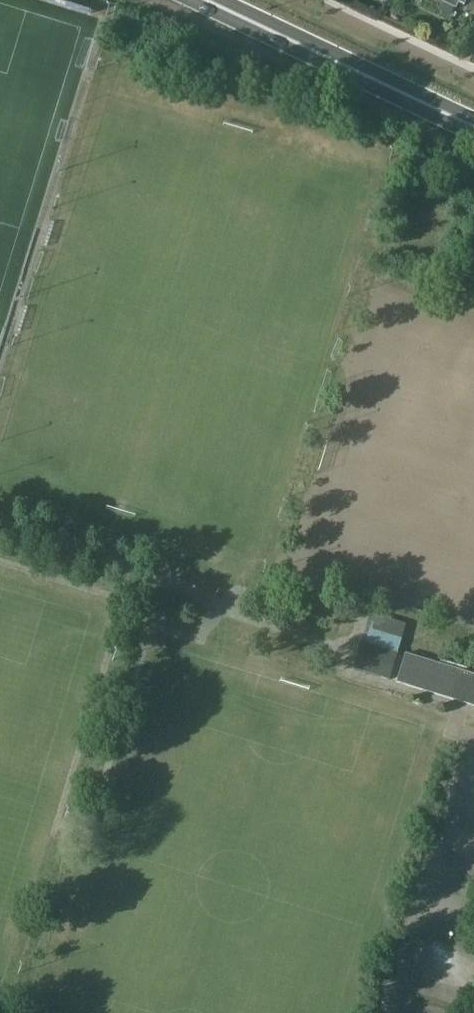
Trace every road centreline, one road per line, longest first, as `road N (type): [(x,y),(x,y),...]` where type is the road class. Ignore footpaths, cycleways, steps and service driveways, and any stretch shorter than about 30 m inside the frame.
road 1 (primary): [(473,104),(251,0)]

